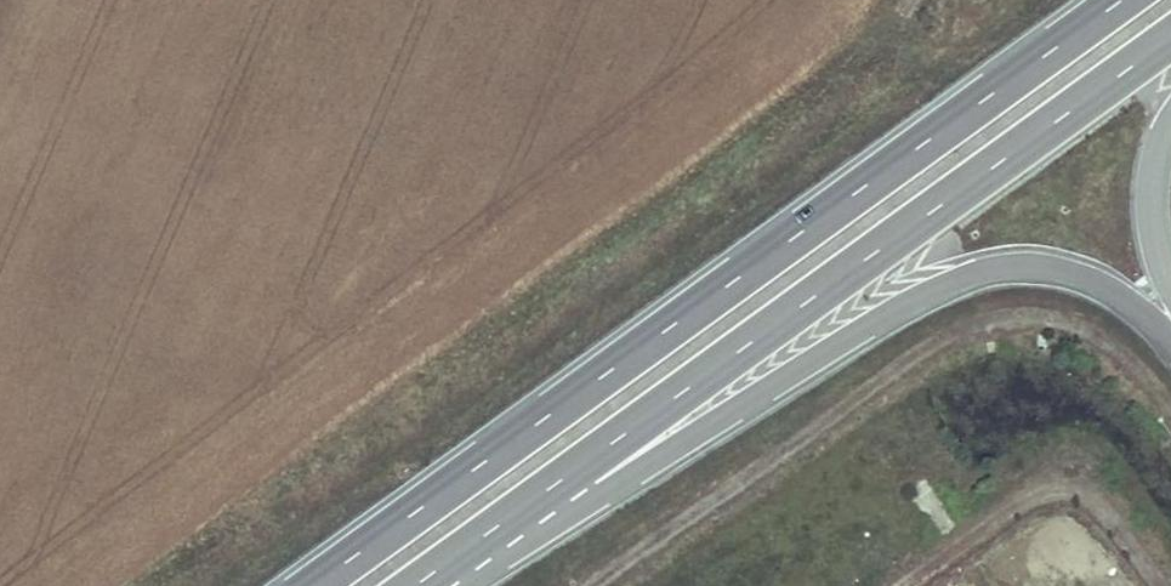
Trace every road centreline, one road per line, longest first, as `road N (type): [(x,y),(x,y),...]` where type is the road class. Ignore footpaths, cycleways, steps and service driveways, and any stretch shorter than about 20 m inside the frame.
road 1 (secondary): [(1124,0),(313,585)]
road 2 (secondary): [(418,585),(1170,40)]

